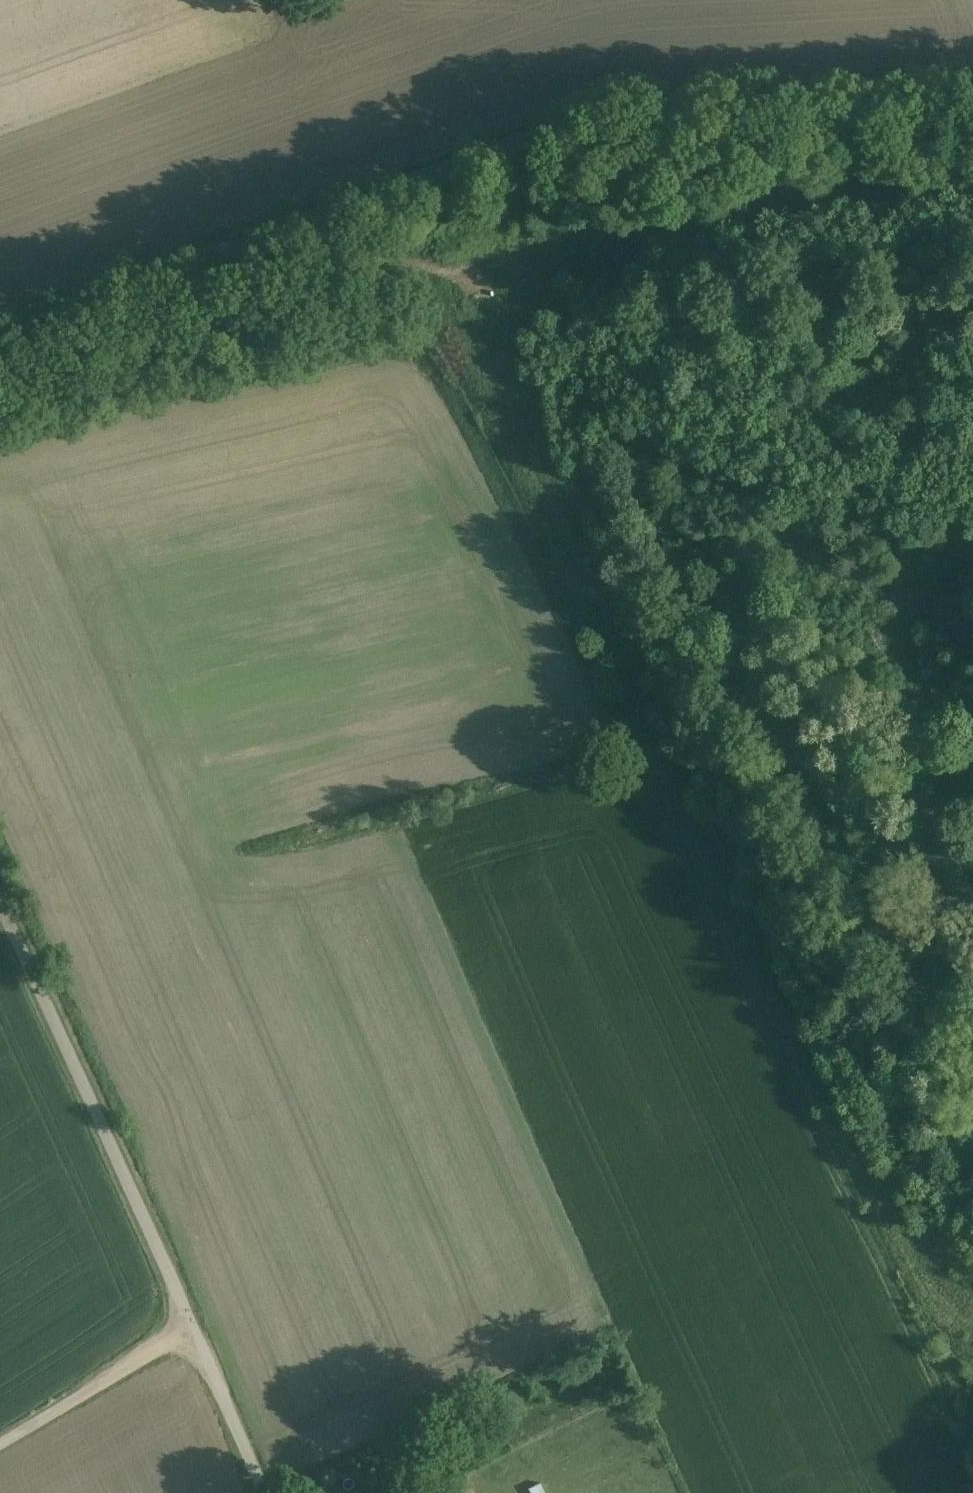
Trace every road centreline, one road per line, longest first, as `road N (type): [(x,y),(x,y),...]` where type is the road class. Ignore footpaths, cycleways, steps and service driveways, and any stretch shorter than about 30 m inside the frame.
road 1 (unclassified): [(972,68),(593,111),(0,333)]
road 2 (unclassified): [(196,1326),(0,915)]
road 3 (unclassified): [(0,1442),(196,1326)]
road 4 (unclassified): [(267,1492),(196,1326)]

